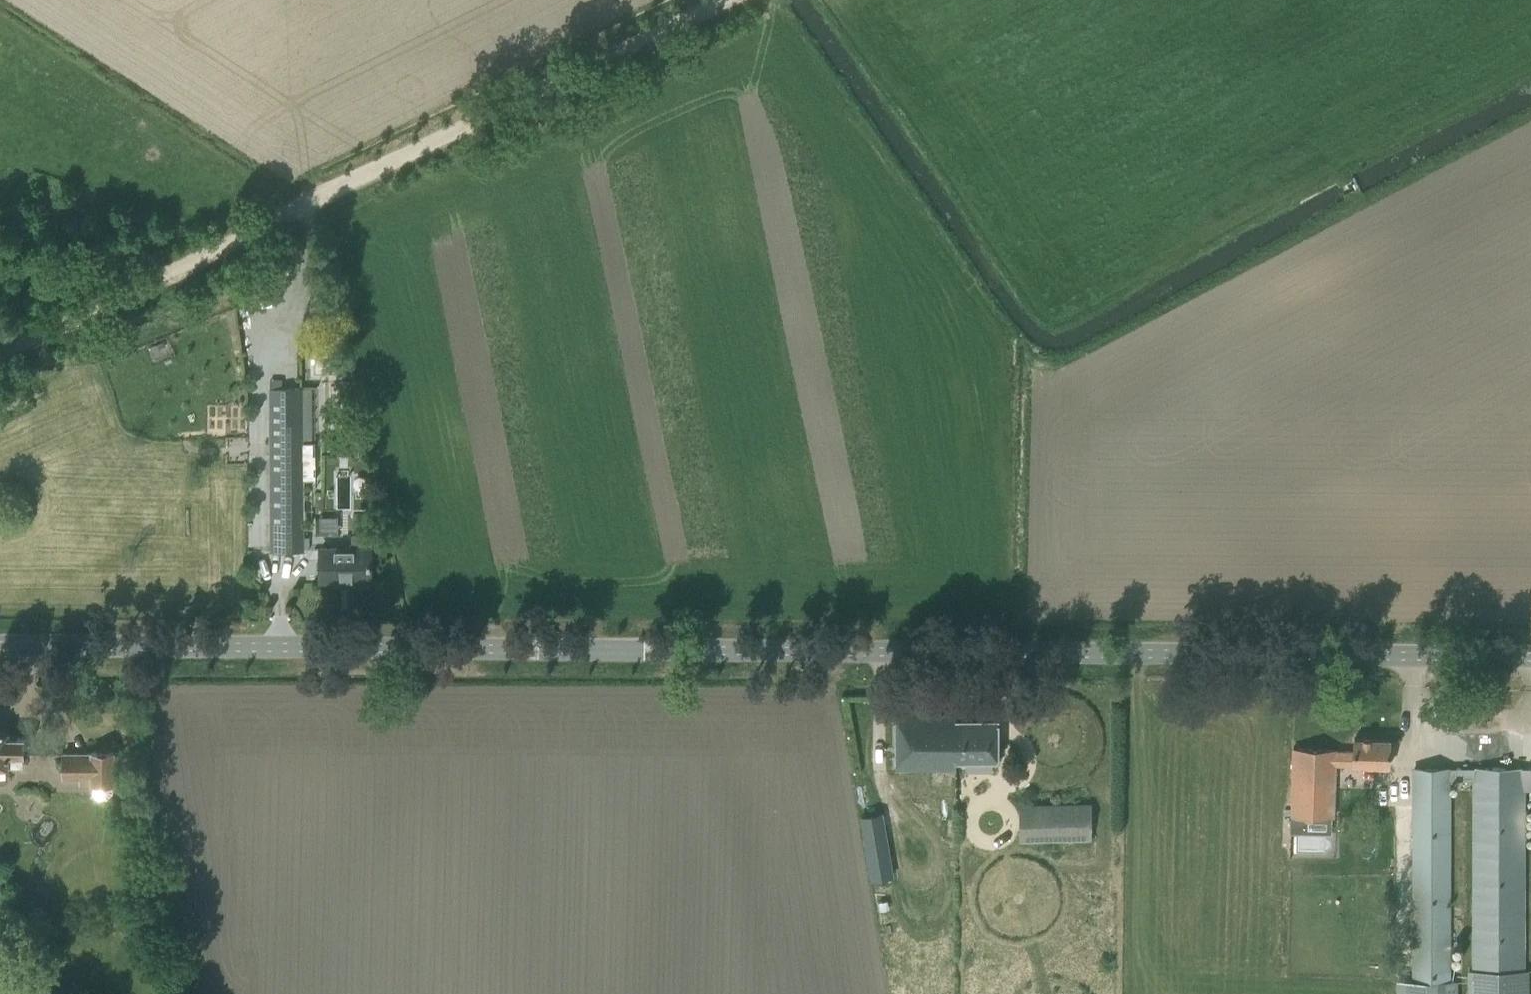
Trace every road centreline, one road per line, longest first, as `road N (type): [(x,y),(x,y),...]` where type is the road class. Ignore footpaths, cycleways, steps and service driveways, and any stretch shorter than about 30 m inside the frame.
road 1 (tertiary): [(1530,656),(0,649)]
road 2 (track): [(0,362),(728,0)]

